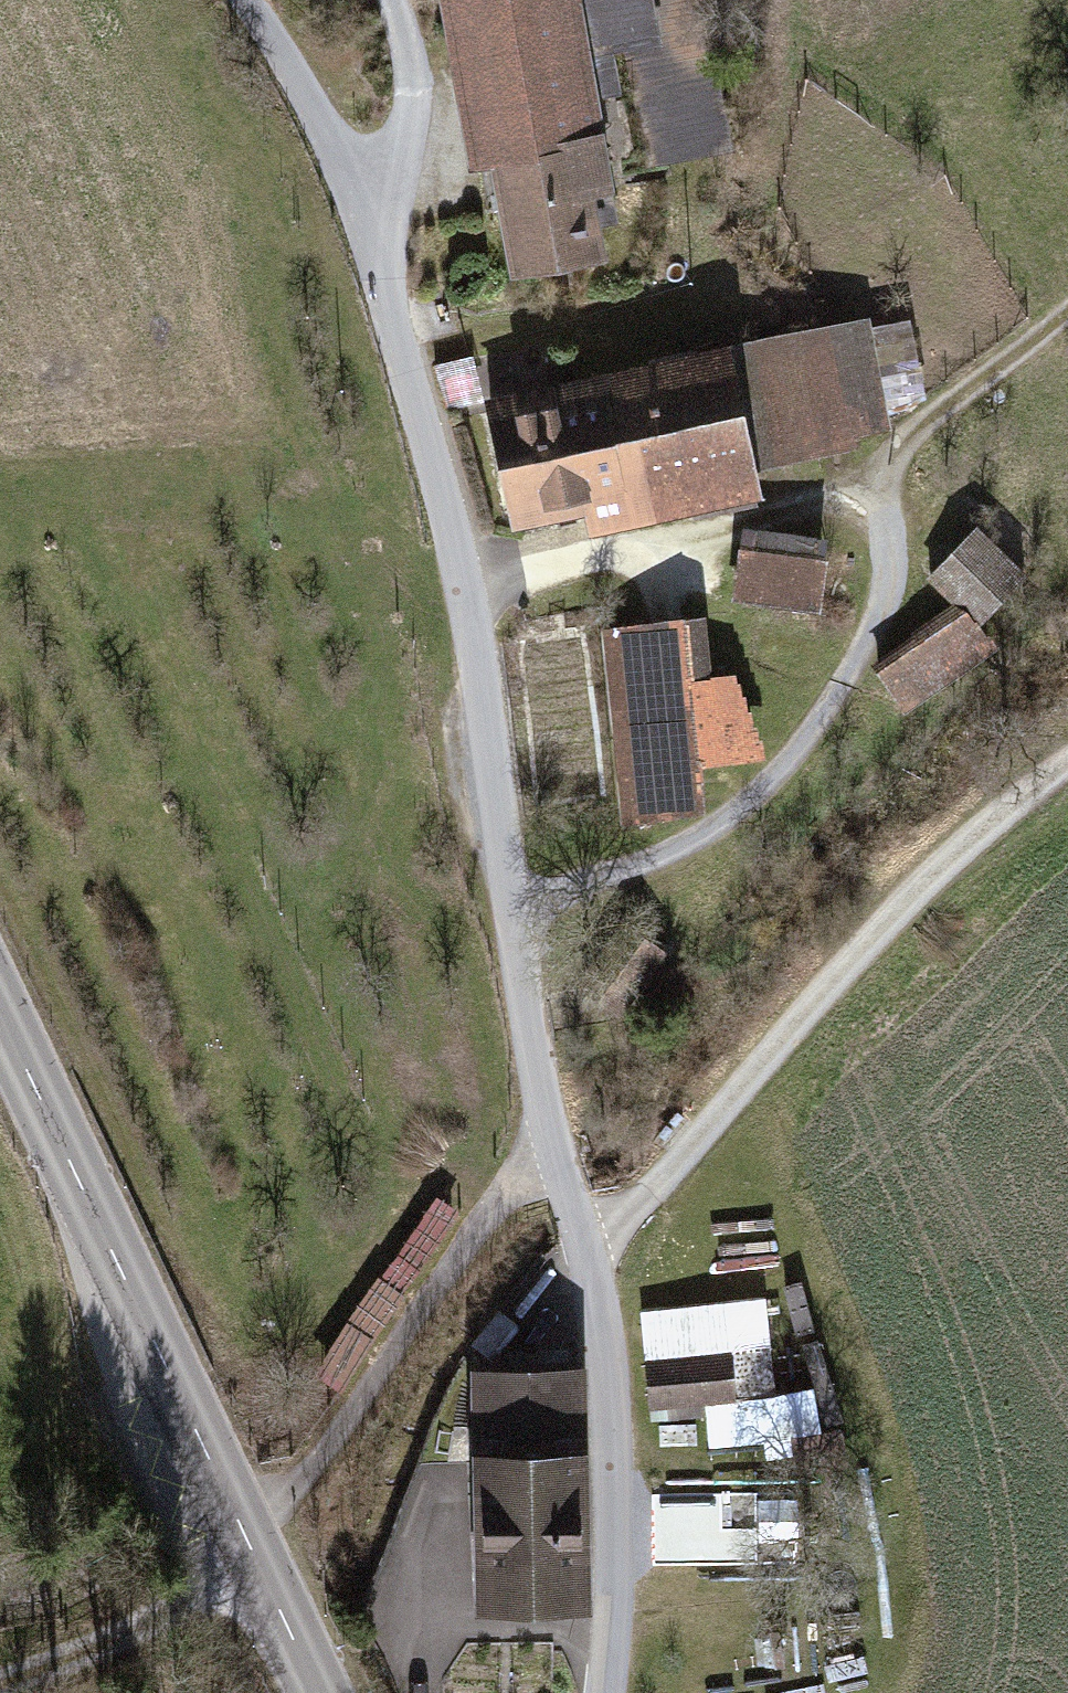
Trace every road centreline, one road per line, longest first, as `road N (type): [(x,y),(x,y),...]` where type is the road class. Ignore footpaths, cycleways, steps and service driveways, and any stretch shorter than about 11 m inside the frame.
road 1 (track): [(581,1230),(554,1149),(507,897),(466,580),(359,195)]
road 2 (track): [(507,897),(635,865),(801,760),(890,596),(891,460),(1067,305)]
road 3 (tertiary): [(318,1692),(0,1011)]
road 4 (track): [(1067,756),(944,854),(645,1194),(581,1230)]
road 5 (track): [(603,1692),(616,1600),(608,1367),(581,1230)]
road 6 (track): [(466,580),(800,499),(891,460)]
road 7 (track): [(0,1672),(253,1555)]
road 8 (track): [(359,195),(247,0)]
road 9 (track): [(395,0),(412,85),(400,144),(359,195)]

